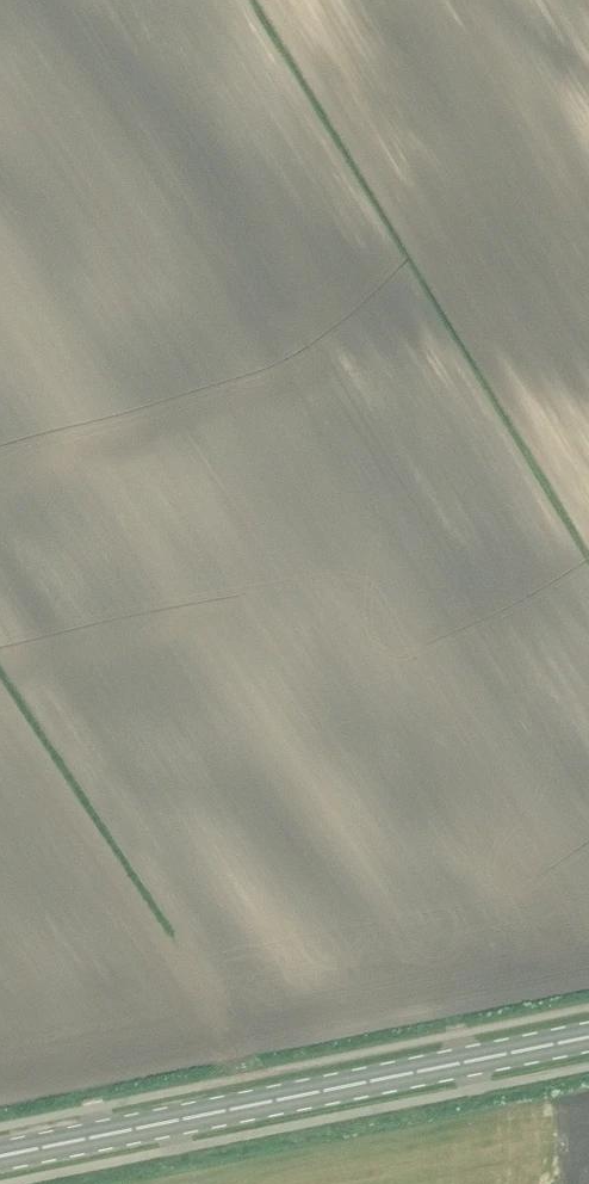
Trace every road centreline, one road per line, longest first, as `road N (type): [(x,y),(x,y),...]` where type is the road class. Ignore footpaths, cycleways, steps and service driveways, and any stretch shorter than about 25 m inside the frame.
road 1 (primary): [(0,1158),(588,1038)]

